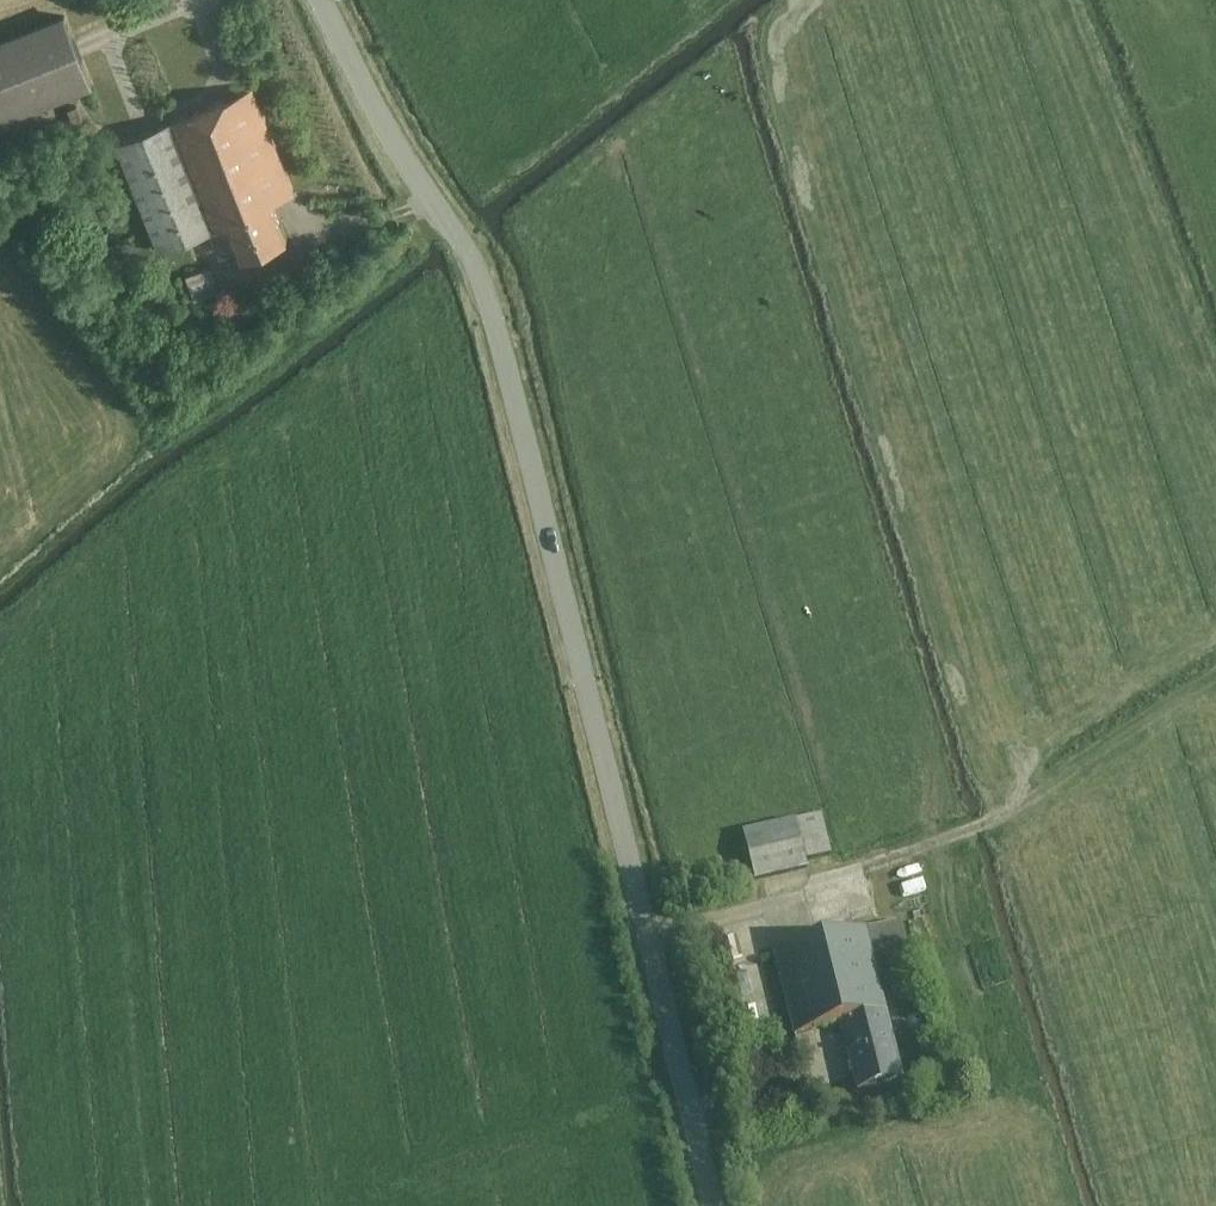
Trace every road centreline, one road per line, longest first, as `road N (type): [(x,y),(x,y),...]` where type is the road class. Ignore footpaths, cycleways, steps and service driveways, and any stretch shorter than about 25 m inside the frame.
road 1 (unclassified): [(315,0),(372,120),(475,285),(704,1205)]

